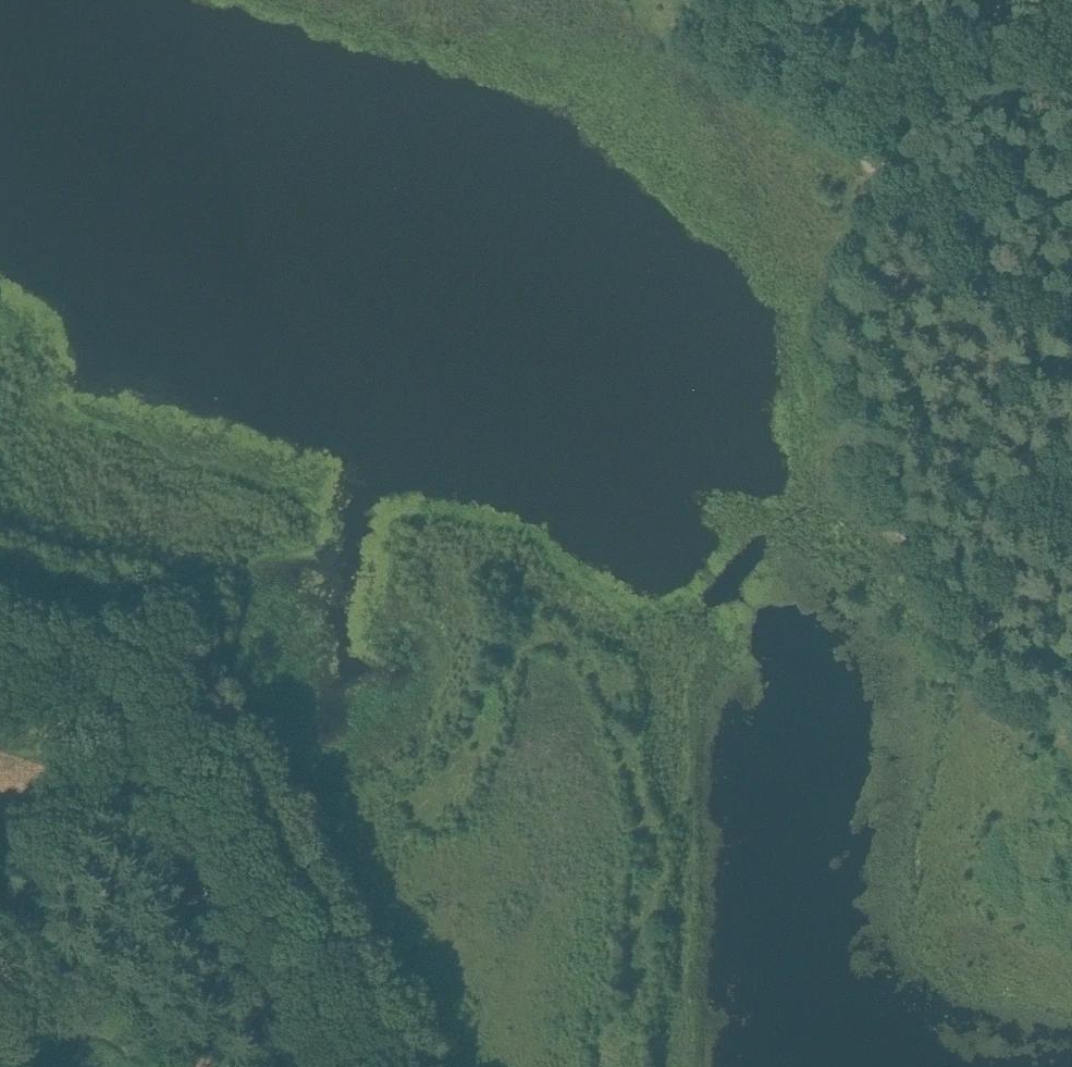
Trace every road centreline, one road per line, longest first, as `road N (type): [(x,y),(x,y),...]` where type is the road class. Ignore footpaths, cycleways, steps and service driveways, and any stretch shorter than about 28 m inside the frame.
road 1 (track): [(390,1066),(136,655),(0,612)]

